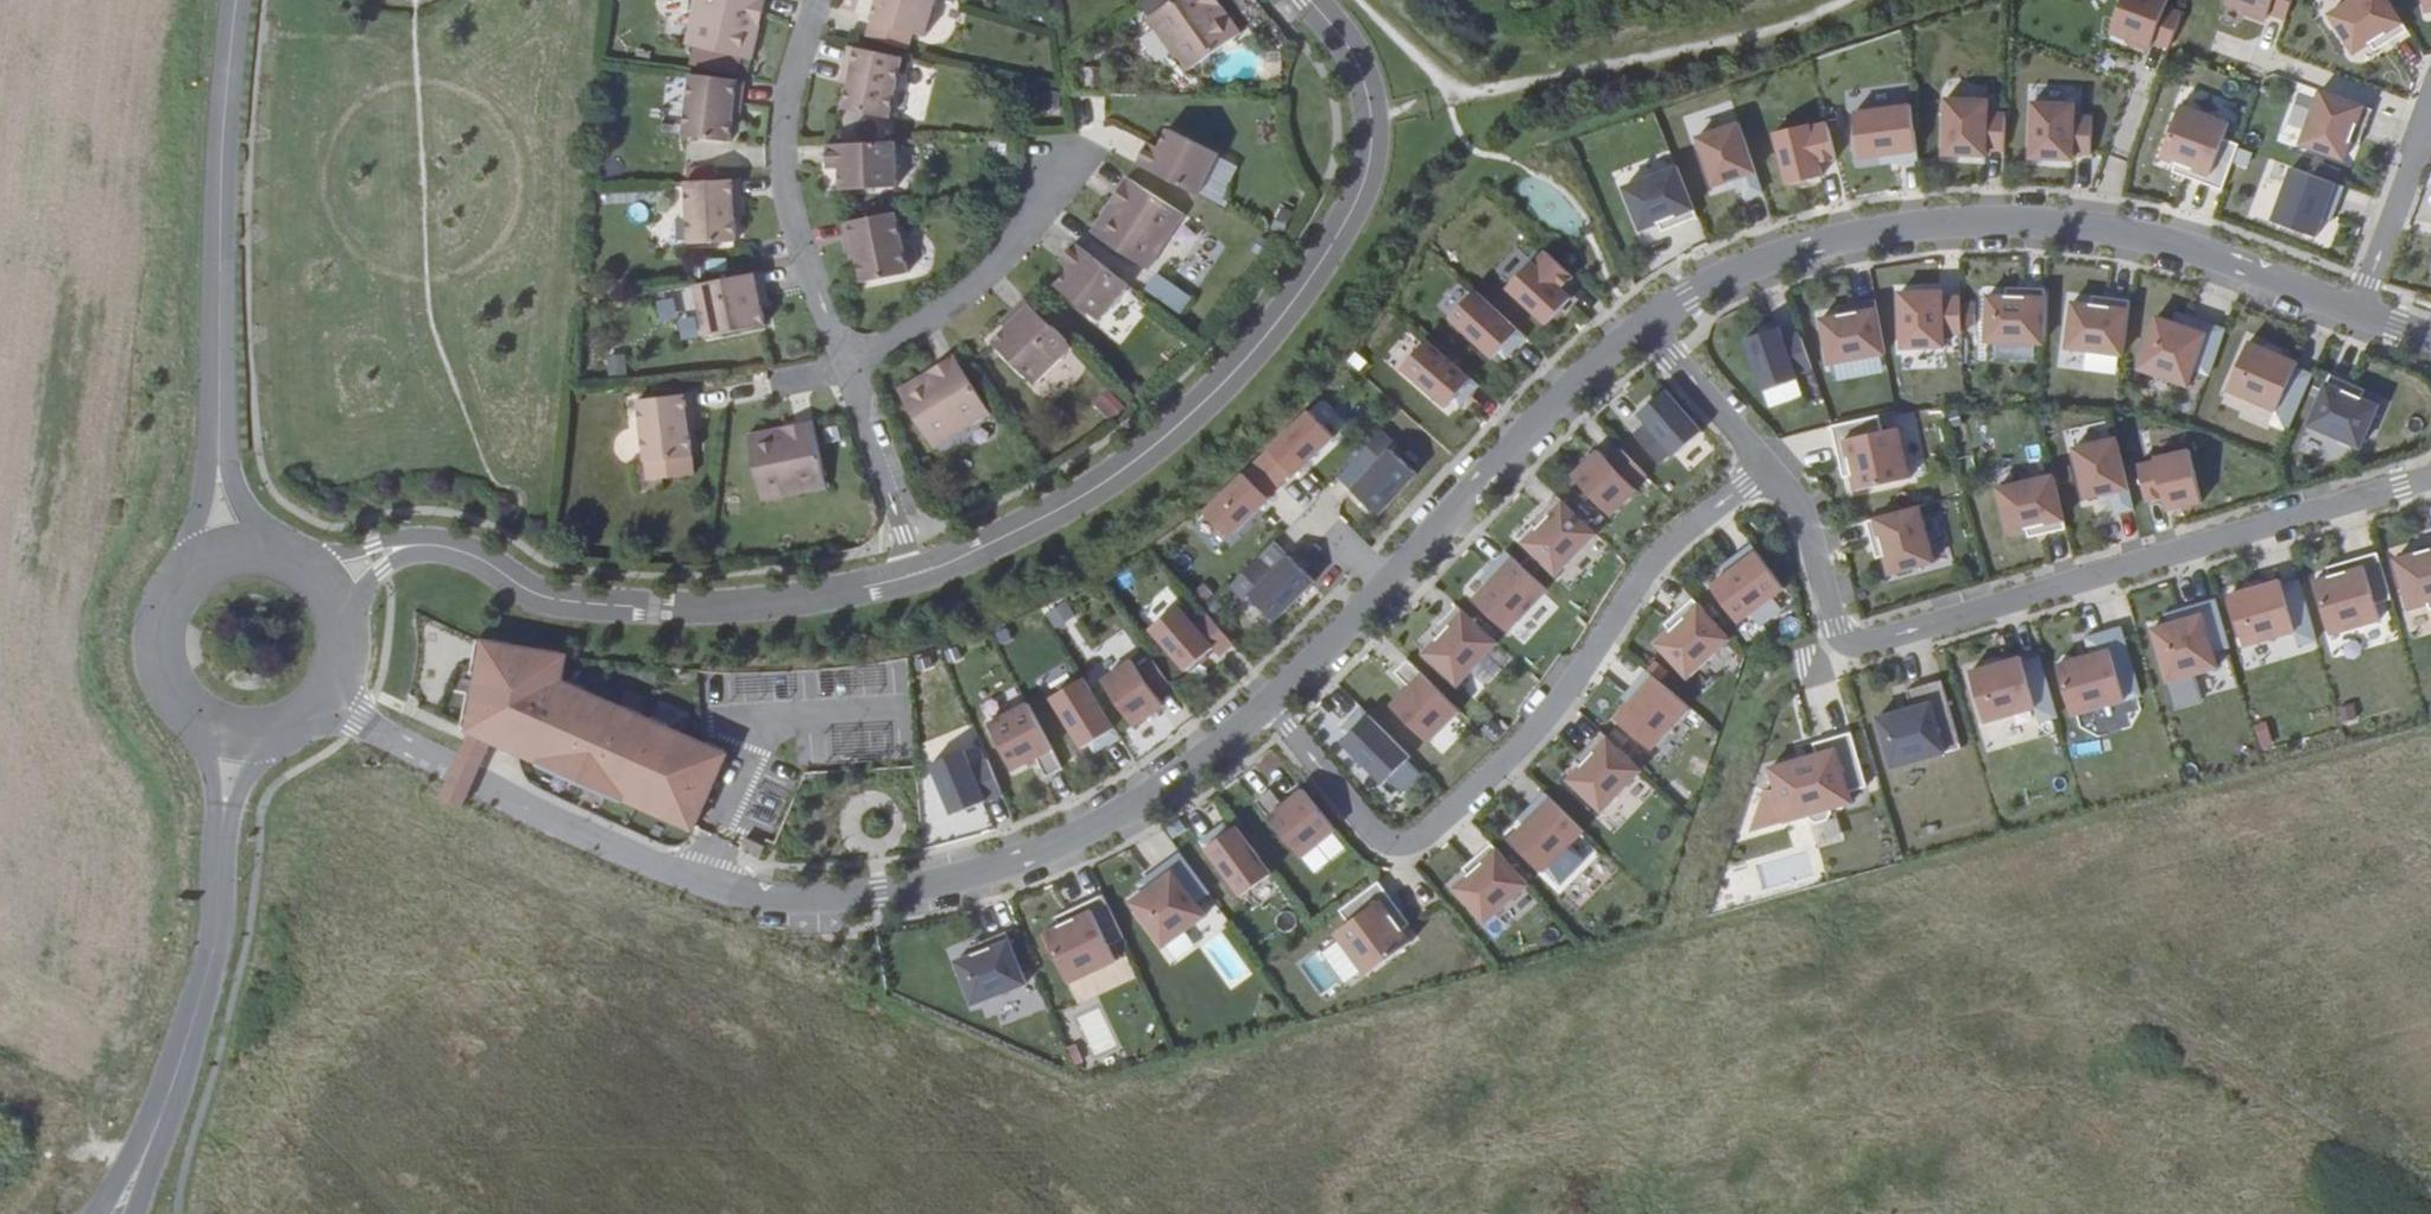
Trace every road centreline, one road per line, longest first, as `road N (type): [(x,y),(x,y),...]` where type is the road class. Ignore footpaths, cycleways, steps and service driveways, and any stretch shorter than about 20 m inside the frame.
road 1 (residential): [(1268,703),(1176,780),(1012,863),(878,896),(754,898),(670,873),(315,697)]
road 2 (residential): [(914,574),(1018,531),(1152,447),(1225,384),(1284,311),(1349,218),(1366,169),(1370,114),(1357,59),(1309,0)]
road 3 (residential): [(2357,311),(2255,270),(2104,226),(1930,220),(1796,249),(1647,320)]
road 4 (residential): [(1767,461),(1665,551),(1557,715),(1400,851),(1368,837),(1268,703)]
road 5 (residential): [(1844,654),(2430,477)]
road 6 (residential): [(1647,320),(1538,414),(1268,703)]
road 7 (residential): [(419,543),(486,562),(554,600),(613,607),(793,601),(914,574)]
road 8 (secondary): [(236,0),(218,451)]
road 9 (residential): [(819,0),(785,125),(799,215),(848,369)]
road 10 (residential): [(848,369),(928,330),(1019,251),(1081,162)]
road 11 (secondary): [(222,824),(219,902),(176,1079)]
road 12 (residential): [(2357,311),(2430,96)]
road 13 (residential): [(848,369),(914,574)]
road 14 (residential): [(1767,461),(1807,507),(1844,654)]
road 15 (residential): [(1647,320),(1767,461)]
road 16 (secondary): [(176,1079),(92,1213)]
road 17 (secondary): [(130,1213),(176,1079)]
road 18 (secondary): [(218,451),(187,587)]
road 19 (secondary): [(187,587),(175,607),(169,652),(175,674),(204,709)]
road 20 (residential): [(419,543),(373,545),(294,566)]

